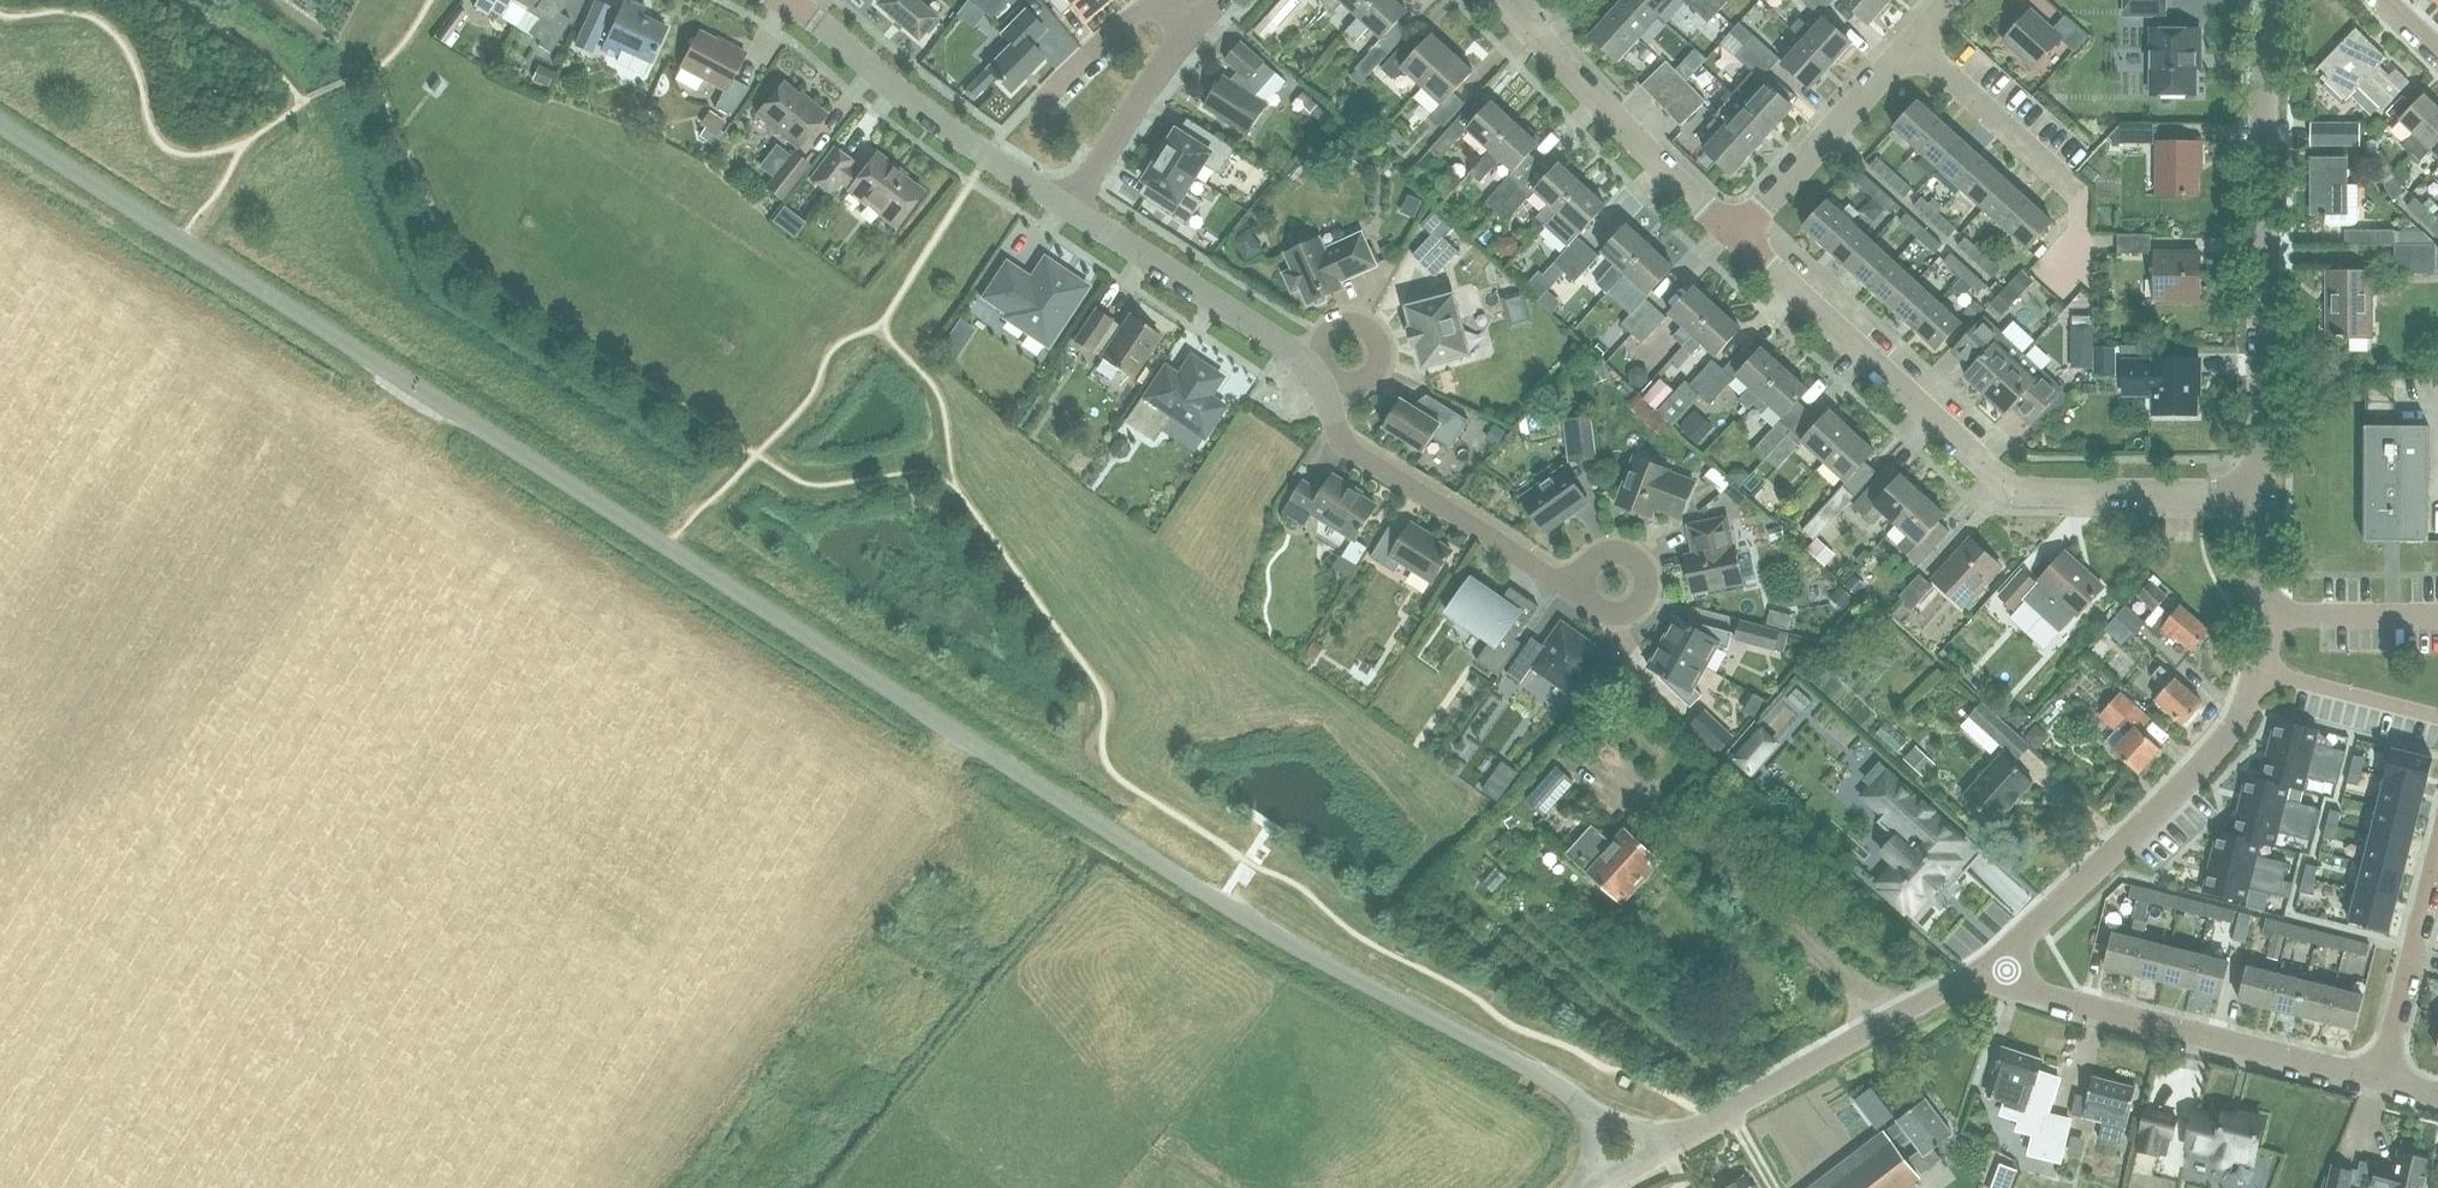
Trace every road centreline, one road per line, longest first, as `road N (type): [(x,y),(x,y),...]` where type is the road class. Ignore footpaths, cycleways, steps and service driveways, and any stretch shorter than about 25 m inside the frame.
road 1 (unclassified): [(1584,1100),(1221,902),(0,123)]
road 2 (residential): [(1736,237),(2007,488),(2261,491)]
road 3 (unclassified): [(2275,0),(2266,60),(2261,491)]
road 4 (residential): [(1998,963),(2018,987),(2385,1080)]
road 5 (unclassified): [(2263,669),(2231,736),(1998,963)]
road 6 (unclassified): [(1676,1138),(1998,963)]
road 7 (residential): [(788,0),(884,81),(1069,204)]
road 8 (residential): [(2053,283),(2080,248),(2078,195),(1912,47)]
road 9 (residential): [(1330,399),(1349,446),(1574,587)]
road 10 (residential): [(1069,204),(1307,358)]
road 11 (residential): [(1540,40),(1736,237)]
road 12 (residential): [(1736,237),(1912,47)]
road 13 (residential): [(2437,870),(2385,1080)]
road 14 (residential): [(1186,28),(1069,204)]
road 15 (residential): [(1186,28),(1160,2),(1143,8),(1040,105)]
road 16 (residential): [(1574,587),(1616,614),(1639,610),(1648,596),(1651,578),(1631,556),(1611,553),(1586,568)]
road 17 (residential): [(2437,716),(2263,669)]
road 18 (residential): [(1330,399),(1375,373),(1377,336),(1368,325),(1345,322),(1307,358)]
road 19 (residential): [(2437,617),(2267,616)]
road 20 (unclassified): [(2261,491),(2267,616)]

